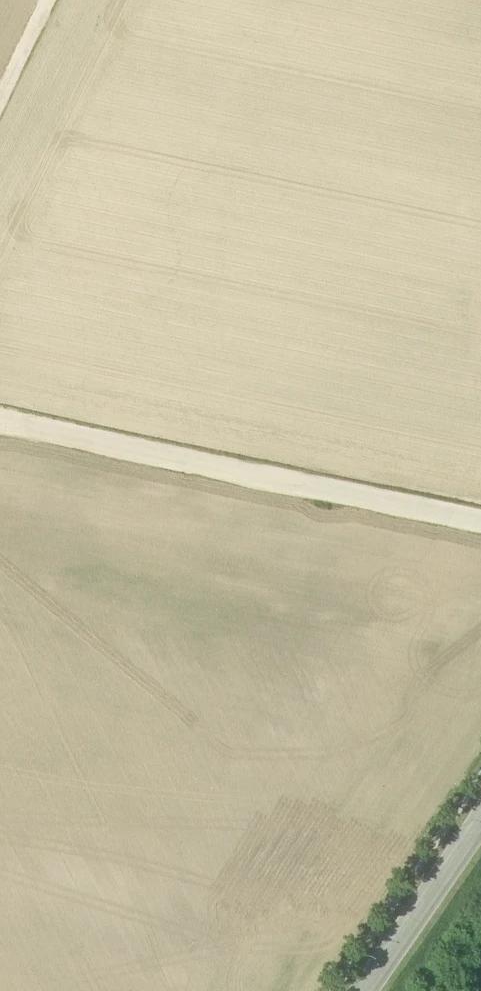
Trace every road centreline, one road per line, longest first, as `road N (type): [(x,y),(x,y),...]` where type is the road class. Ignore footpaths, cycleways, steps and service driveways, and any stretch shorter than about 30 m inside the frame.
road 1 (unclassified): [(367,990),(480,826)]
road 2 (track): [(56,0),(0,115)]

